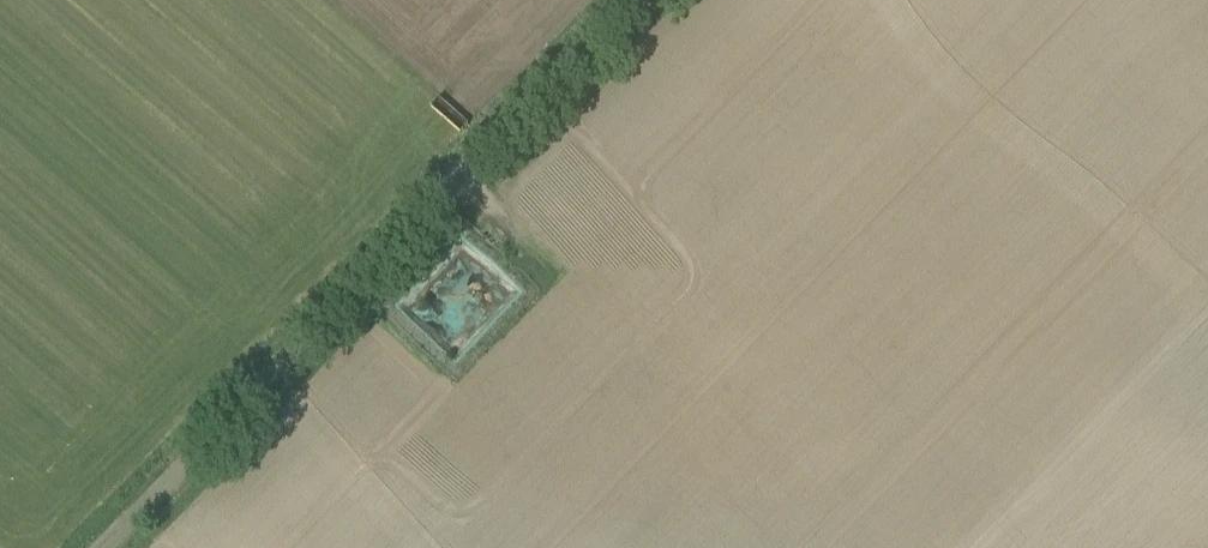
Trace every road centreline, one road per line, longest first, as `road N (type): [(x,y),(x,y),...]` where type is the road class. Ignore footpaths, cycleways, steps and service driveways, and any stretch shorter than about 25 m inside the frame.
road 1 (unclassified): [(97,547),(635,0)]

